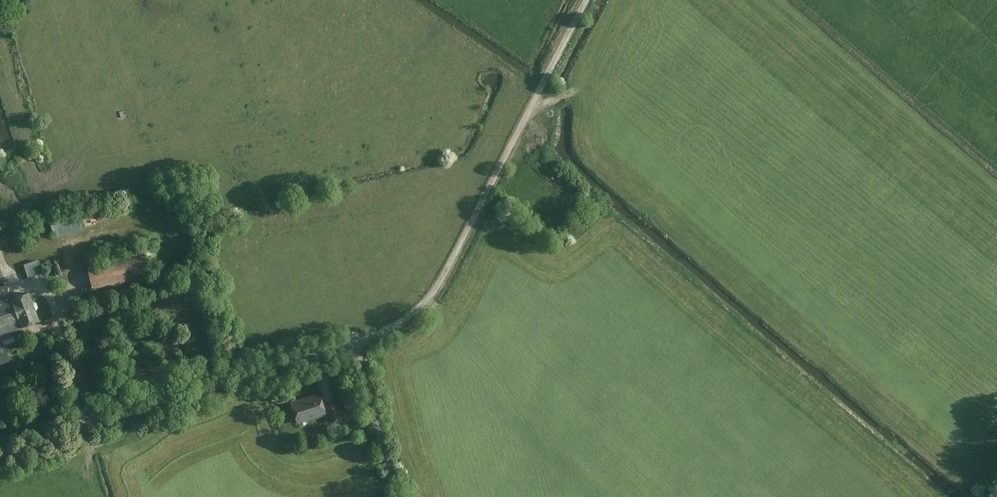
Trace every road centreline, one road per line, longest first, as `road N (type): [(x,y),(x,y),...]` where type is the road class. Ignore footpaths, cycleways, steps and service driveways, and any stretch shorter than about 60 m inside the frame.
road 1 (unclassified): [(353,348),(428,299),(584,0)]
road 2 (unclassified): [(0,456),(353,348)]
road 3 (unclassified): [(353,348),(396,496)]

